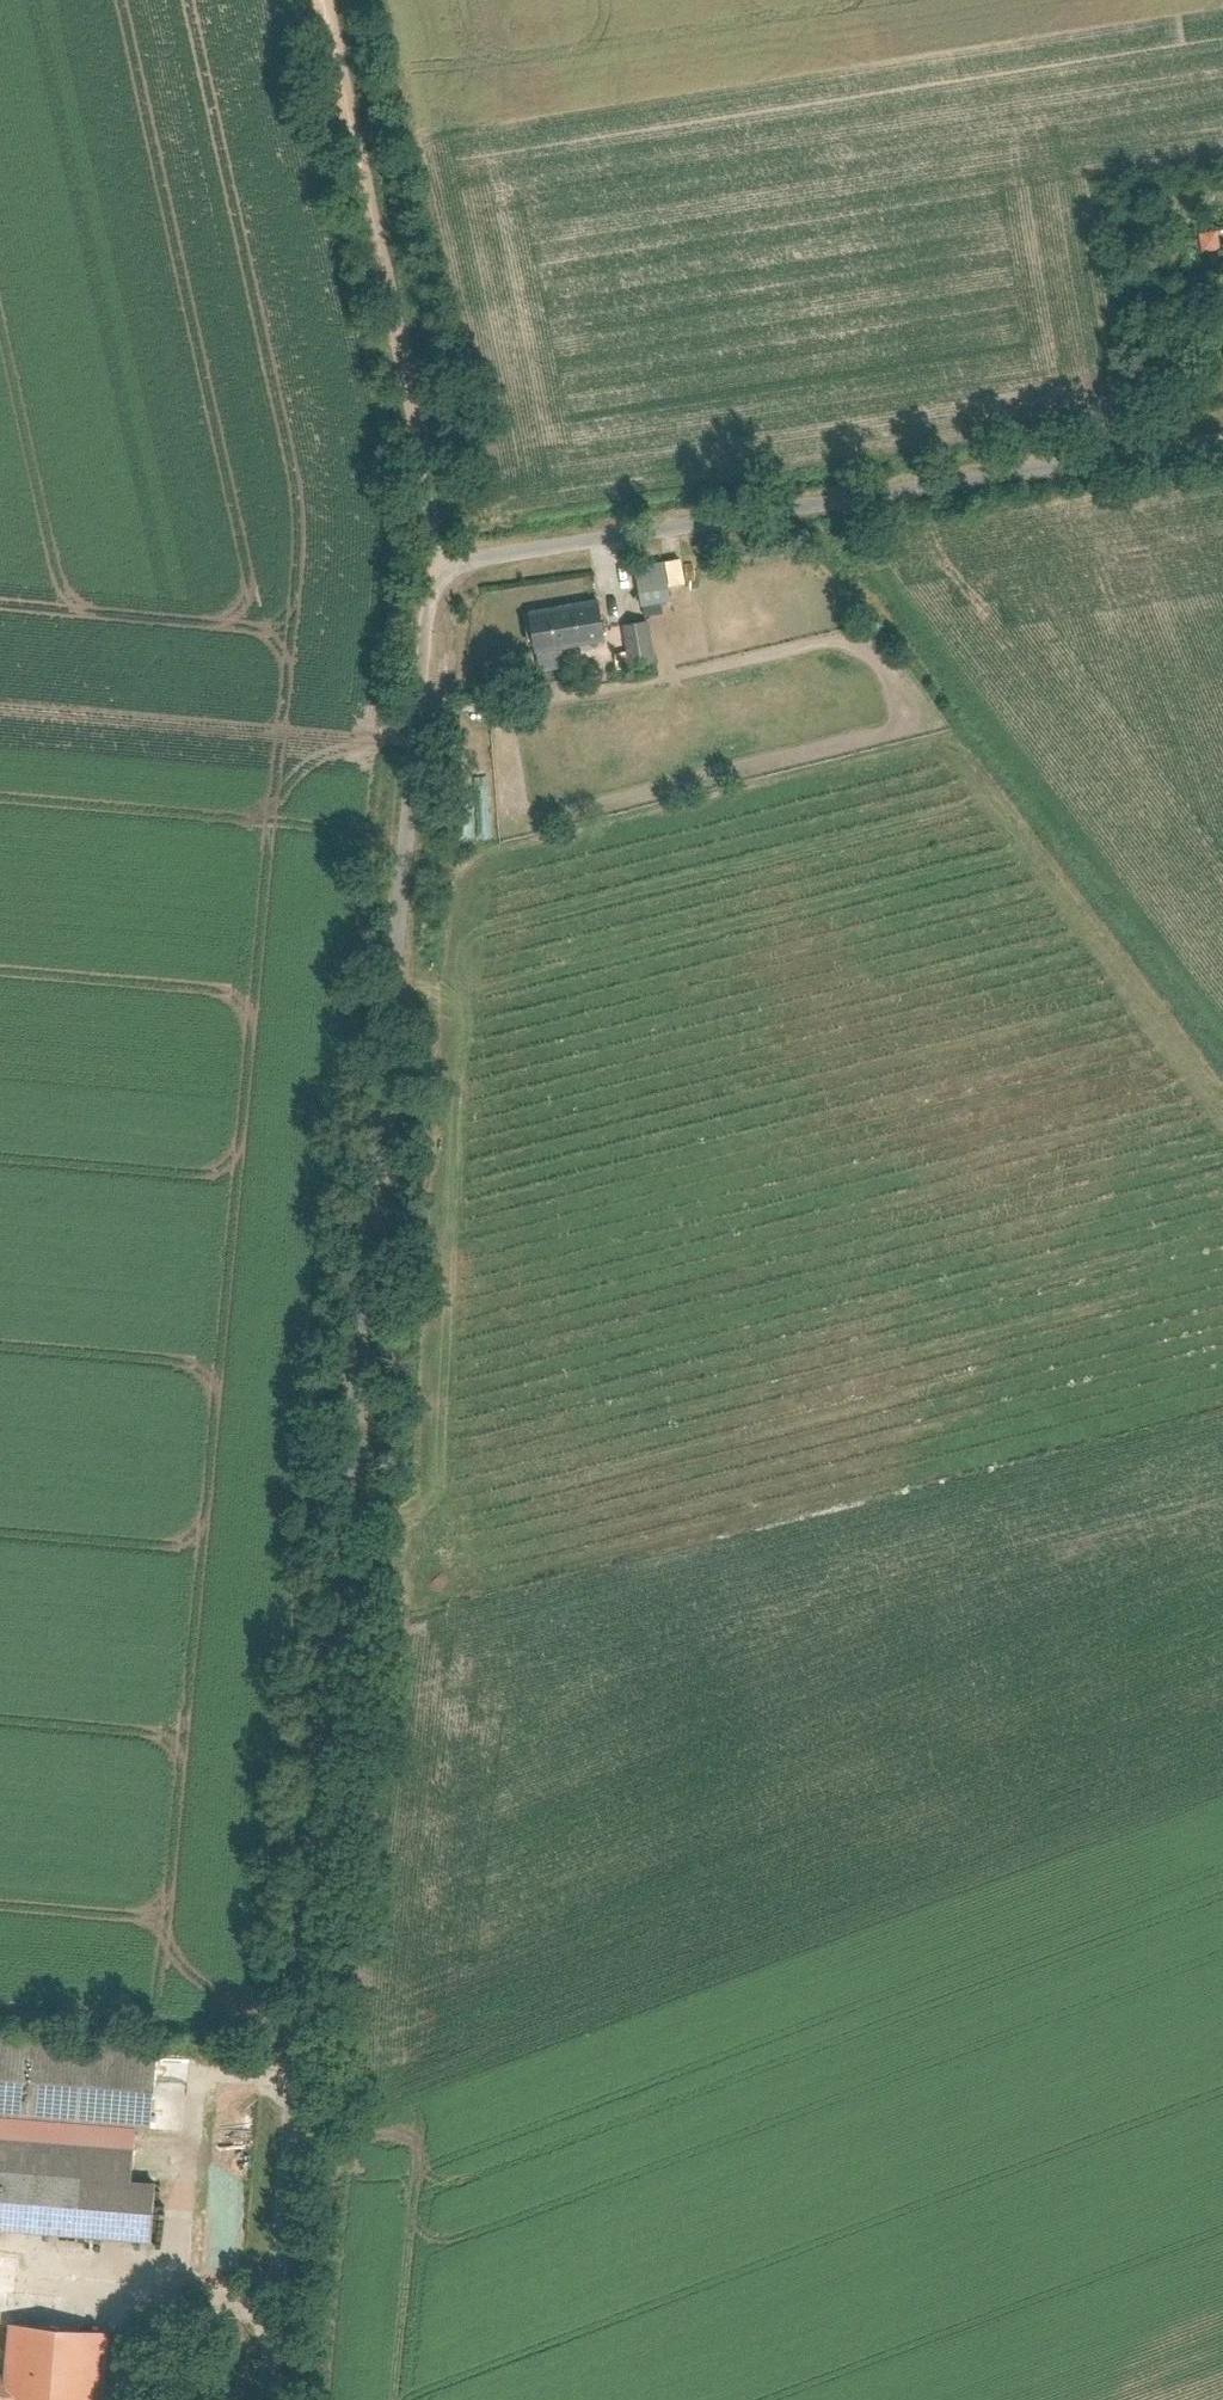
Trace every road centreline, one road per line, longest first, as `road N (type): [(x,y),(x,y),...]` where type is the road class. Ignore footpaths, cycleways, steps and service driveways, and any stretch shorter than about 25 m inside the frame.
road 1 (unclassified): [(250,2399),(420,558)]
road 2 (unclassified): [(420,558),(1222,434)]
road 3 (unclassified): [(302,0),(420,558)]

